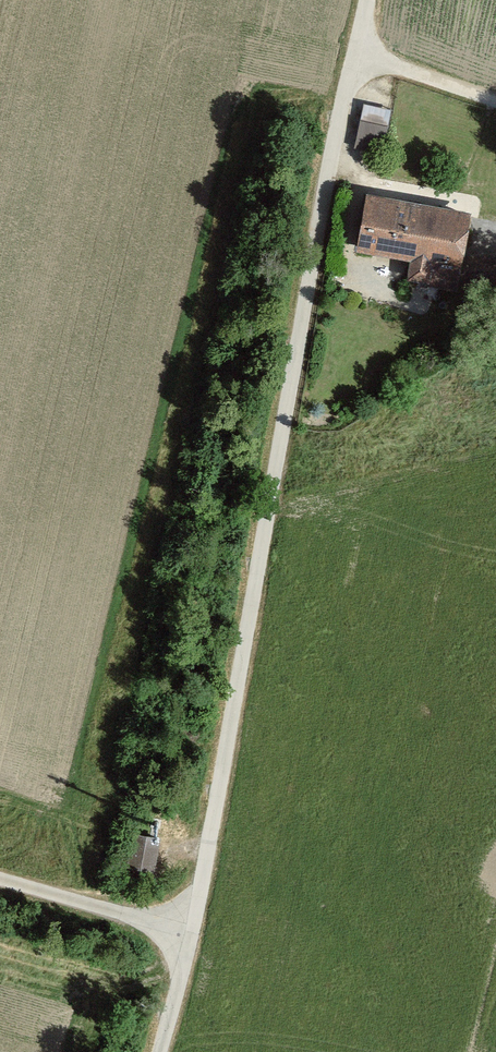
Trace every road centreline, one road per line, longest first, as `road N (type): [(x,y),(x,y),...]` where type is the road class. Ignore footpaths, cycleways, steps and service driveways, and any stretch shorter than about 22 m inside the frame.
road 1 (track): [(0,859),(198,915),(395,0)]
road 2 (track): [(198,915),(161,1051)]
road 3 (track): [(495,93),(382,54)]

